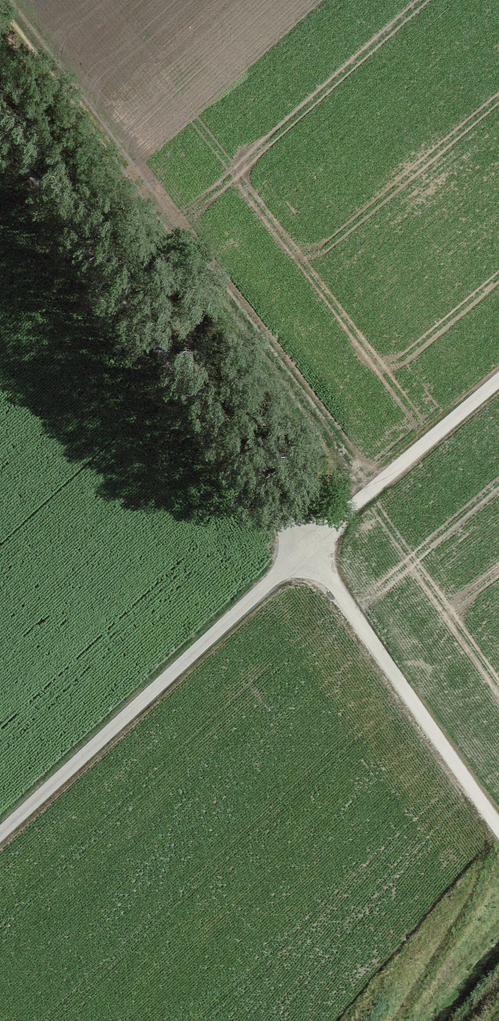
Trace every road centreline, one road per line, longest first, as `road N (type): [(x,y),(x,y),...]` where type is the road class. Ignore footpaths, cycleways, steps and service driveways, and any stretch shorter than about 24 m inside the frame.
road 1 (track): [(0,129),(298,534)]
road 2 (track): [(0,815),(298,534)]
road 3 (track): [(298,534),(498,831)]
road 4 (track): [(298,534),(498,362)]

